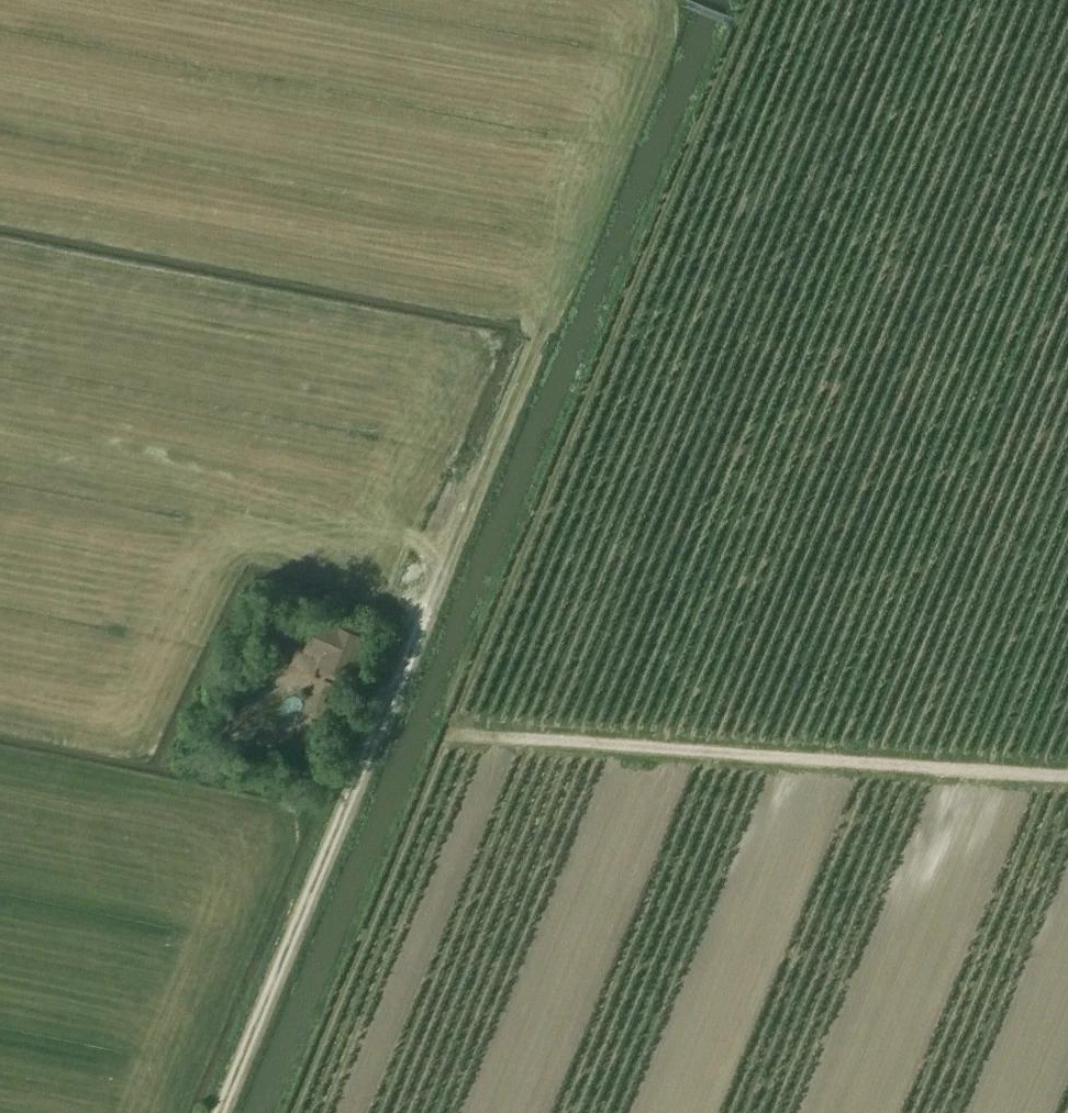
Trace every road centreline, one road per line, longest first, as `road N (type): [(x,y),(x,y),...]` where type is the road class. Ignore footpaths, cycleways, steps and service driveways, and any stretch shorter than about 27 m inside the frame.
road 1 (track): [(222,1112),(539,330)]
road 2 (track): [(1067,774),(448,733)]

